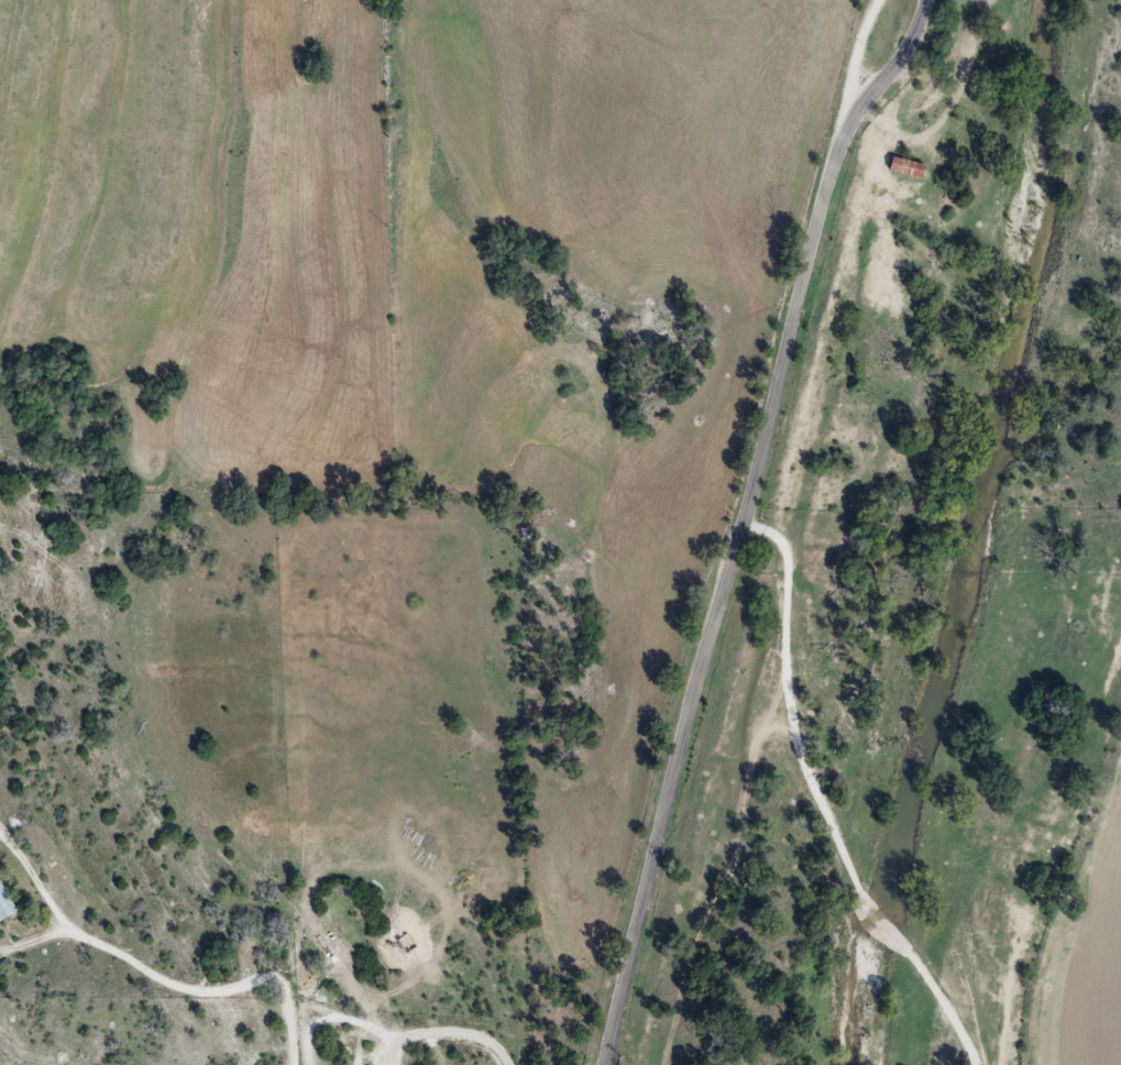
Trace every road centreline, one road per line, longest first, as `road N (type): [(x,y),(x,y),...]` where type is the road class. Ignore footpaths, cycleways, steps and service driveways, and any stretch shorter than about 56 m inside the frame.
road 1 (tertiary): [(601,1064),(697,665),(745,517),(831,183),(845,142),(904,59),(930,0)]

